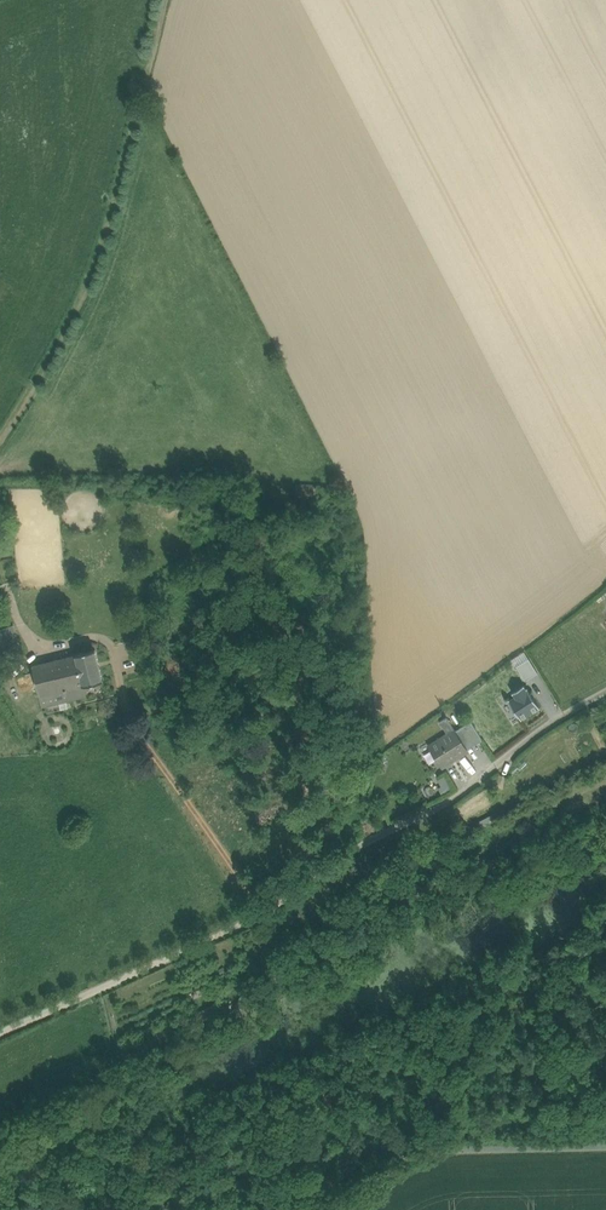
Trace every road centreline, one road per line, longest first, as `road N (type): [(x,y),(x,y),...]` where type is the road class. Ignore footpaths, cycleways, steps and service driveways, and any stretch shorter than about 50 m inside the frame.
road 1 (track): [(169,0),(128,193),(85,319),(0,460)]
road 2 (track): [(0,557),(36,648),(110,645),(142,742),(267,913)]
road 3 (track): [(0,1034),(267,913),(357,845)]
road 4 (unclassified): [(605,1147),(427,1152),(323,1209)]
road 5 (unclassified): [(357,845),(456,800),(522,744),(605,692)]

